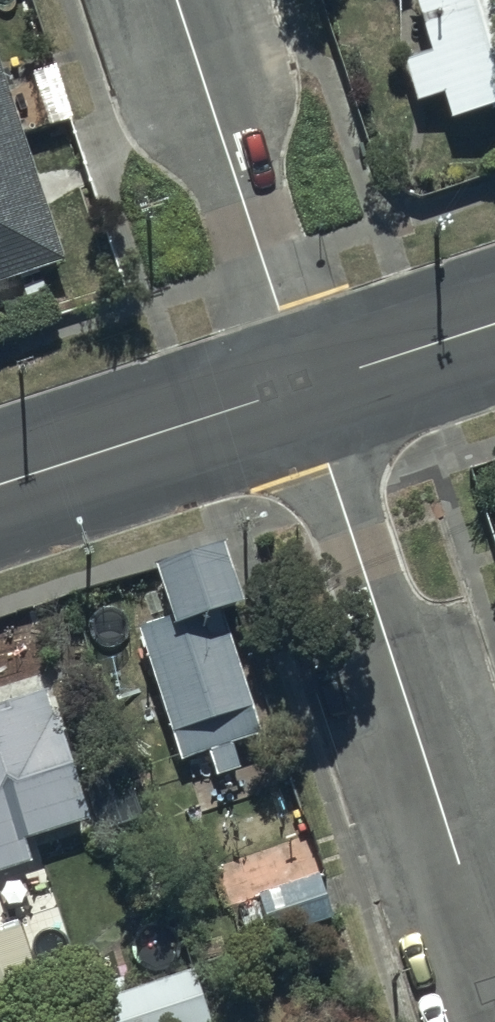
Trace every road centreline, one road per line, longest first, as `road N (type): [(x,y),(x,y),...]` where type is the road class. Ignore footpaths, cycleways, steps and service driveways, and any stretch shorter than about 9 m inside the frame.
road 1 (residential): [(305,385),(494,968)]
road 2 (residential): [(179,0),(305,385)]
road 3 (tertiary): [(305,385),(0,484)]
road 4 (tertiary): [(494,323),(305,385)]

